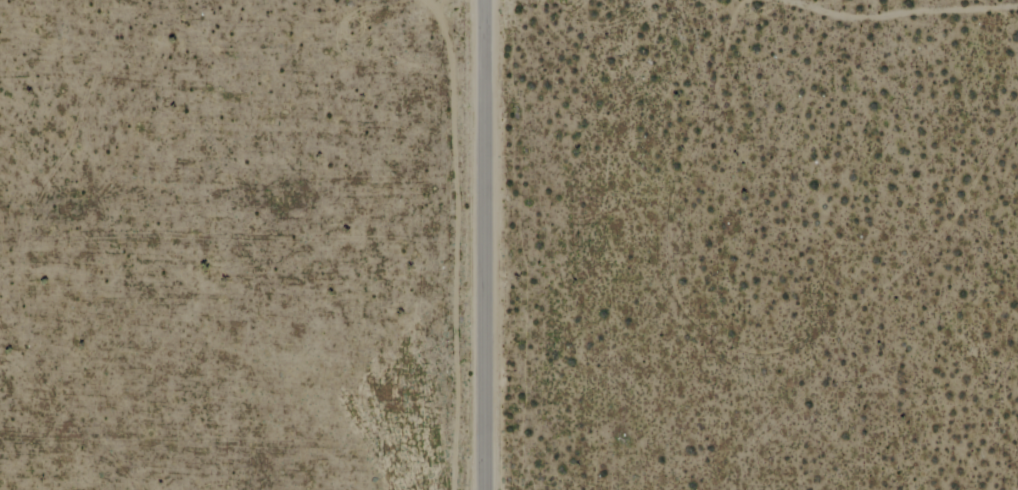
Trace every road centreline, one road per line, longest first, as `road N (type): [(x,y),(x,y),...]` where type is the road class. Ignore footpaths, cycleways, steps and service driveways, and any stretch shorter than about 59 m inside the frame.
road 1 (tertiary): [(487,489),(493,0)]

